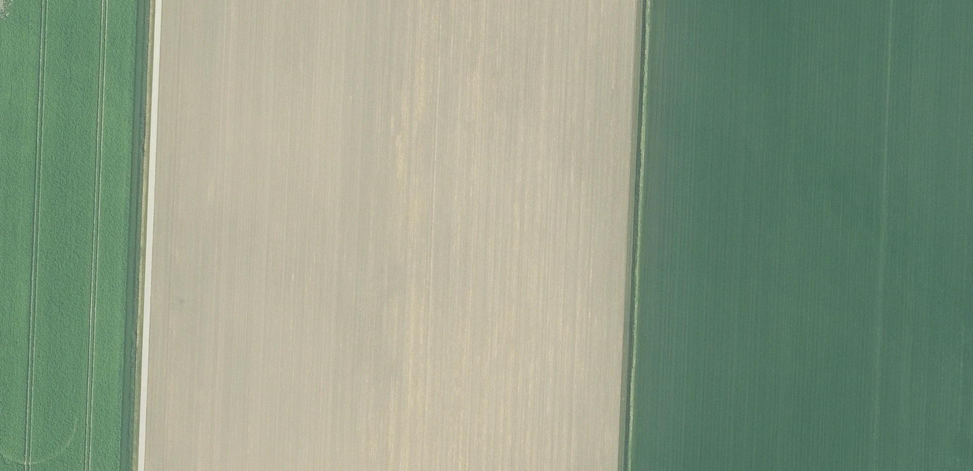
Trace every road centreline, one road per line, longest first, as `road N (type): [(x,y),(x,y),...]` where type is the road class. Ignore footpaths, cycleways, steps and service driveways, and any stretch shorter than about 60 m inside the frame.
road 1 (track): [(140,470),(153,0)]

